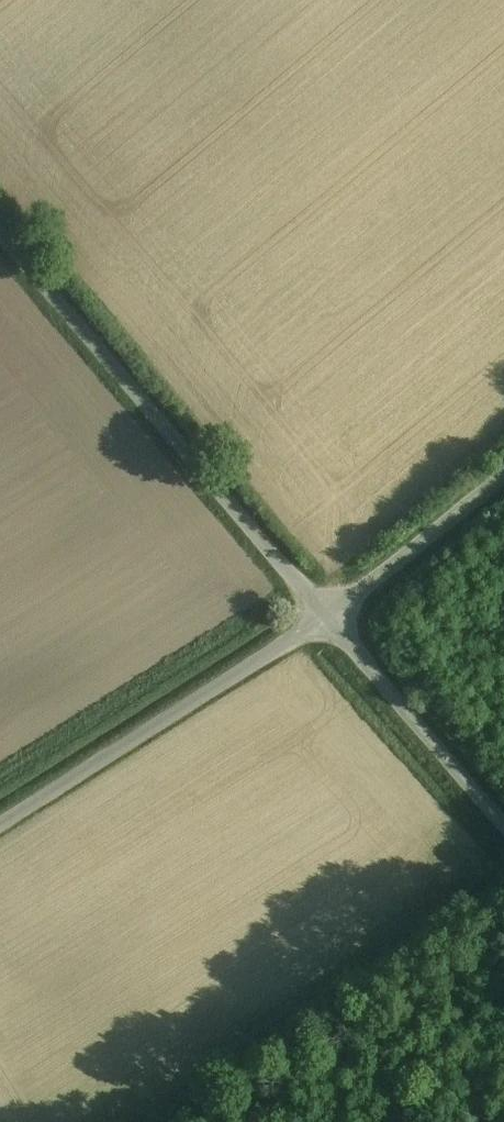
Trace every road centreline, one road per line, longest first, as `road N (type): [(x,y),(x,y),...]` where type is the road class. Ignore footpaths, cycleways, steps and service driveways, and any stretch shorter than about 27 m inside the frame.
road 1 (unclassified): [(0,233),(326,616)]
road 2 (unclassified): [(0,822),(326,616)]
road 3 (unclassified): [(326,616),(503,821)]
road 4 (unclassified): [(326,616),(503,475)]

